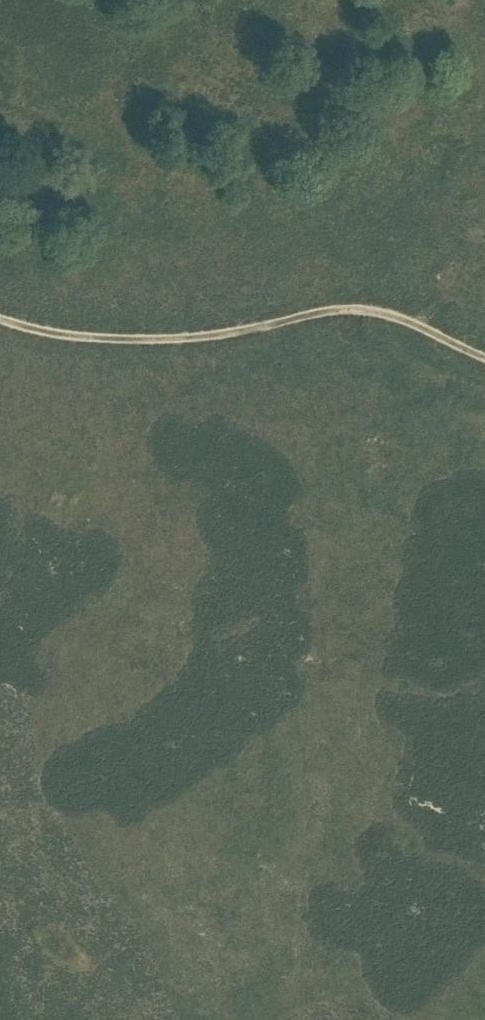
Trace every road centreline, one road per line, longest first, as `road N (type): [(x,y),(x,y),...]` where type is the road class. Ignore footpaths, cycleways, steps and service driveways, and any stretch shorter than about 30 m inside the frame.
road 1 (track): [(0,322),(54,338),(190,343),(365,308),(484,357)]

